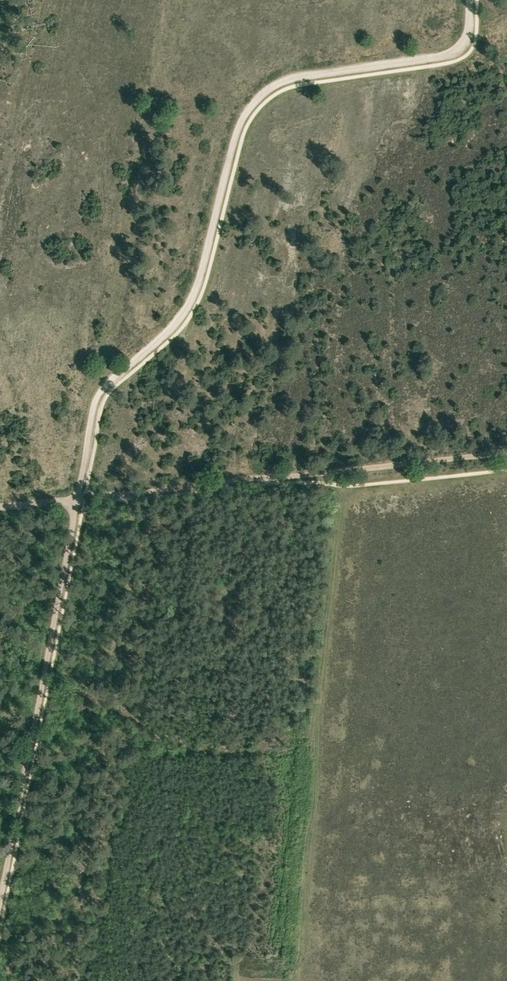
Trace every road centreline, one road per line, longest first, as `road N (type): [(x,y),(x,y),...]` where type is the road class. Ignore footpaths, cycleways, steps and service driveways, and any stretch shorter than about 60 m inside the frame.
road 1 (track): [(77,502),(97,395),(191,298),(250,105),(287,79),(456,50),(468,35),(470,0)]
road 2 (track): [(84,502),(506,456)]
road 3 (track): [(0,896),(77,502)]

